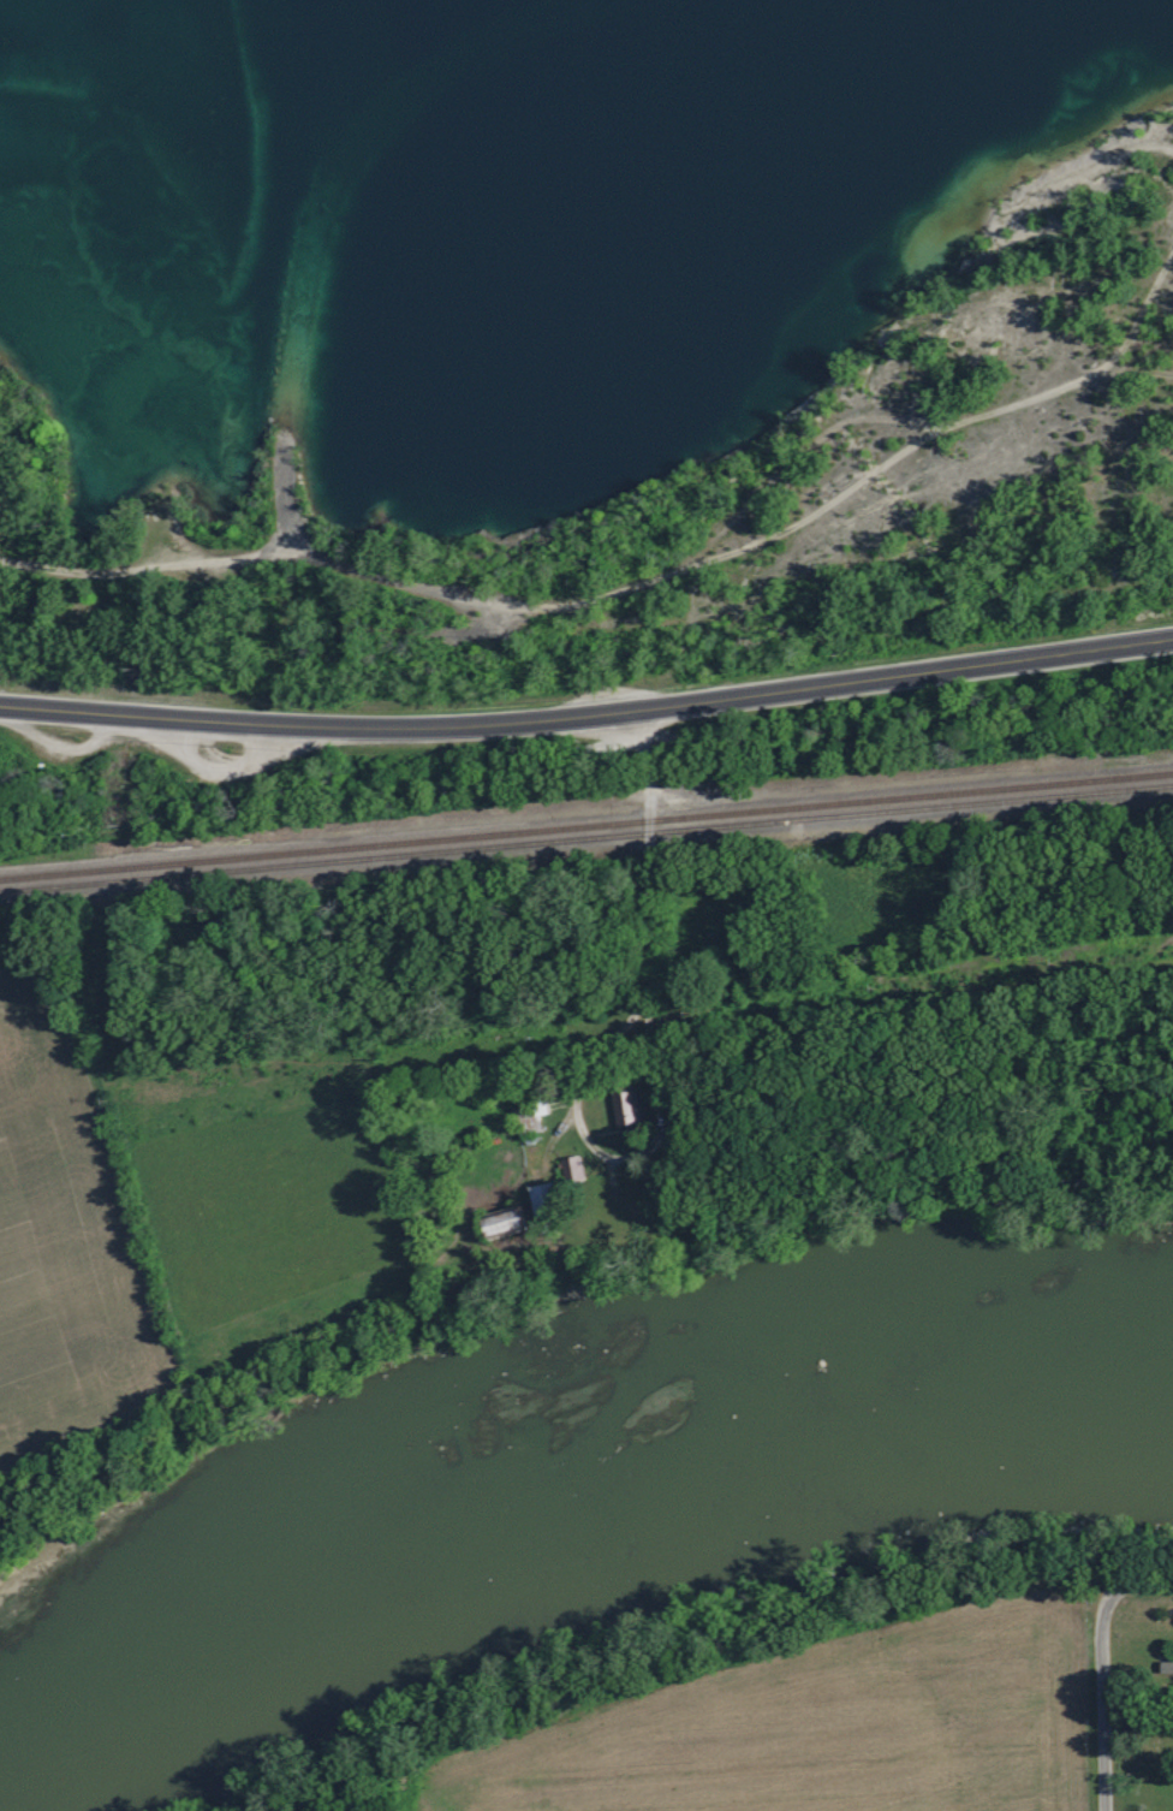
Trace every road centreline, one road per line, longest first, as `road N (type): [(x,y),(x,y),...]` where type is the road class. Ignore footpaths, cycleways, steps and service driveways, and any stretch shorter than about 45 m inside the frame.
road 1 (secondary): [(0,699),(478,730),(1172,646)]
road 2 (residential): [(648,713),(644,987),(656,1022),(660,1116),(651,1141),(612,1154),(591,1144),(578,1121),(579,1081),(607,1032),(647,1008)]
road 3 (residential): [(656,1022),(718,1028),(1172,952)]
road 4 (residential): [(1104,1810),(1101,1626),(1119,1592)]

